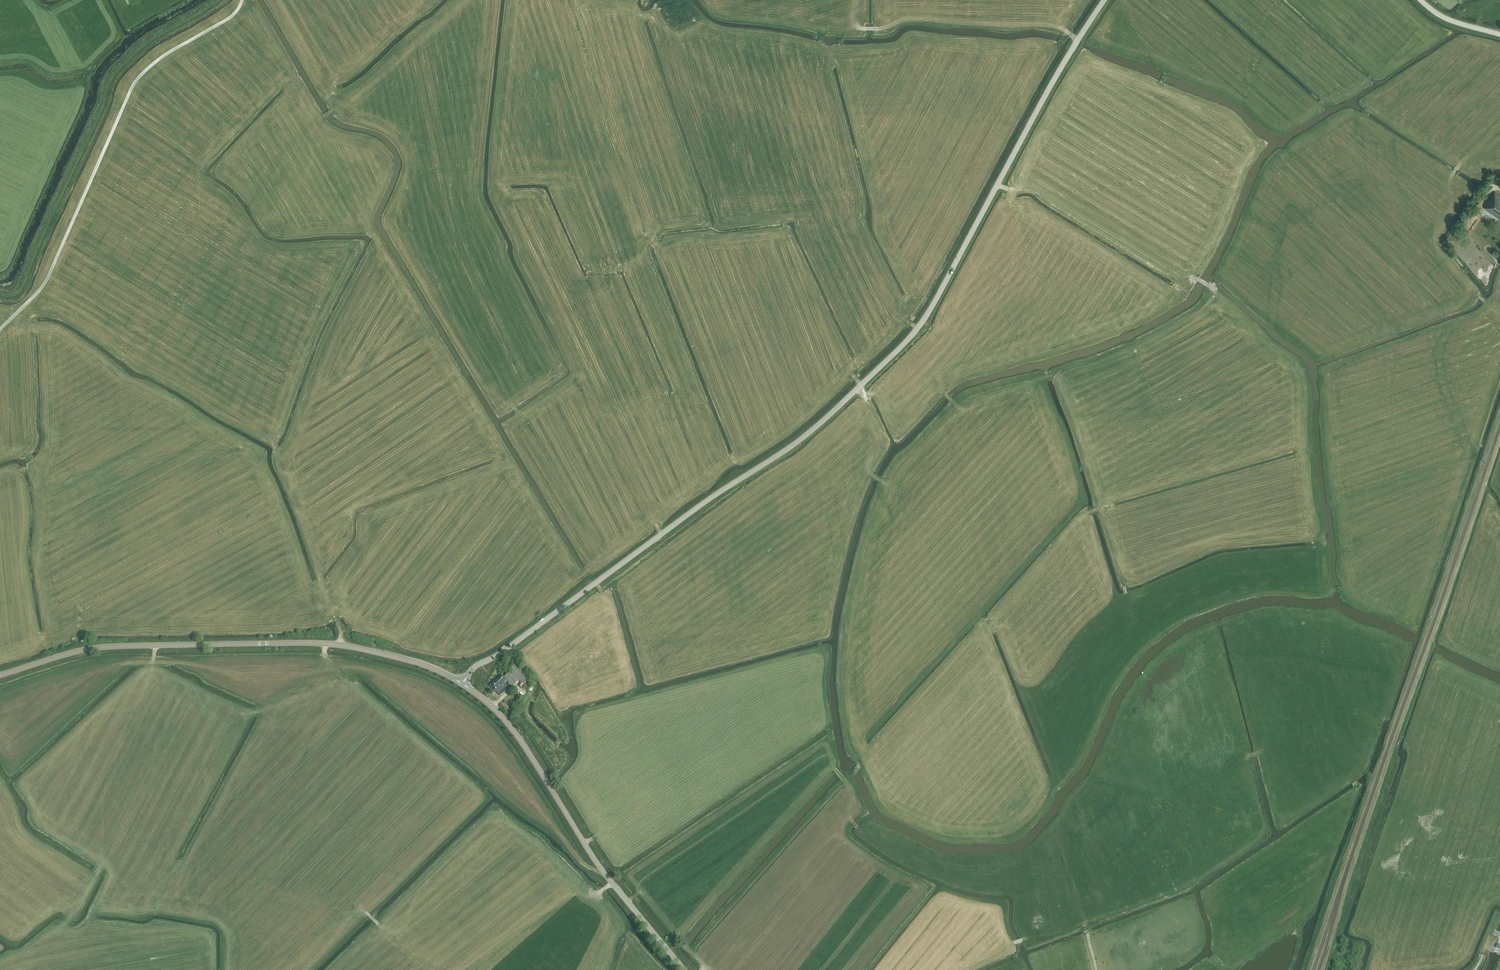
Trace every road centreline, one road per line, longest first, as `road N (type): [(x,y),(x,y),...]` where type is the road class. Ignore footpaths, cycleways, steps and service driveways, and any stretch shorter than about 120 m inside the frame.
road 1 (tertiary): [(462,683),(474,667),(802,439),(904,344),(1104,0)]
road 2 (tertiary): [(462,683),(377,653),(288,642),(90,648),(0,675)]
road 3 (track): [(0,329),(46,280),(138,78),(231,16),(242,0)]
road 4 (tertiary): [(684,969),(599,865),(523,743),(462,683)]

